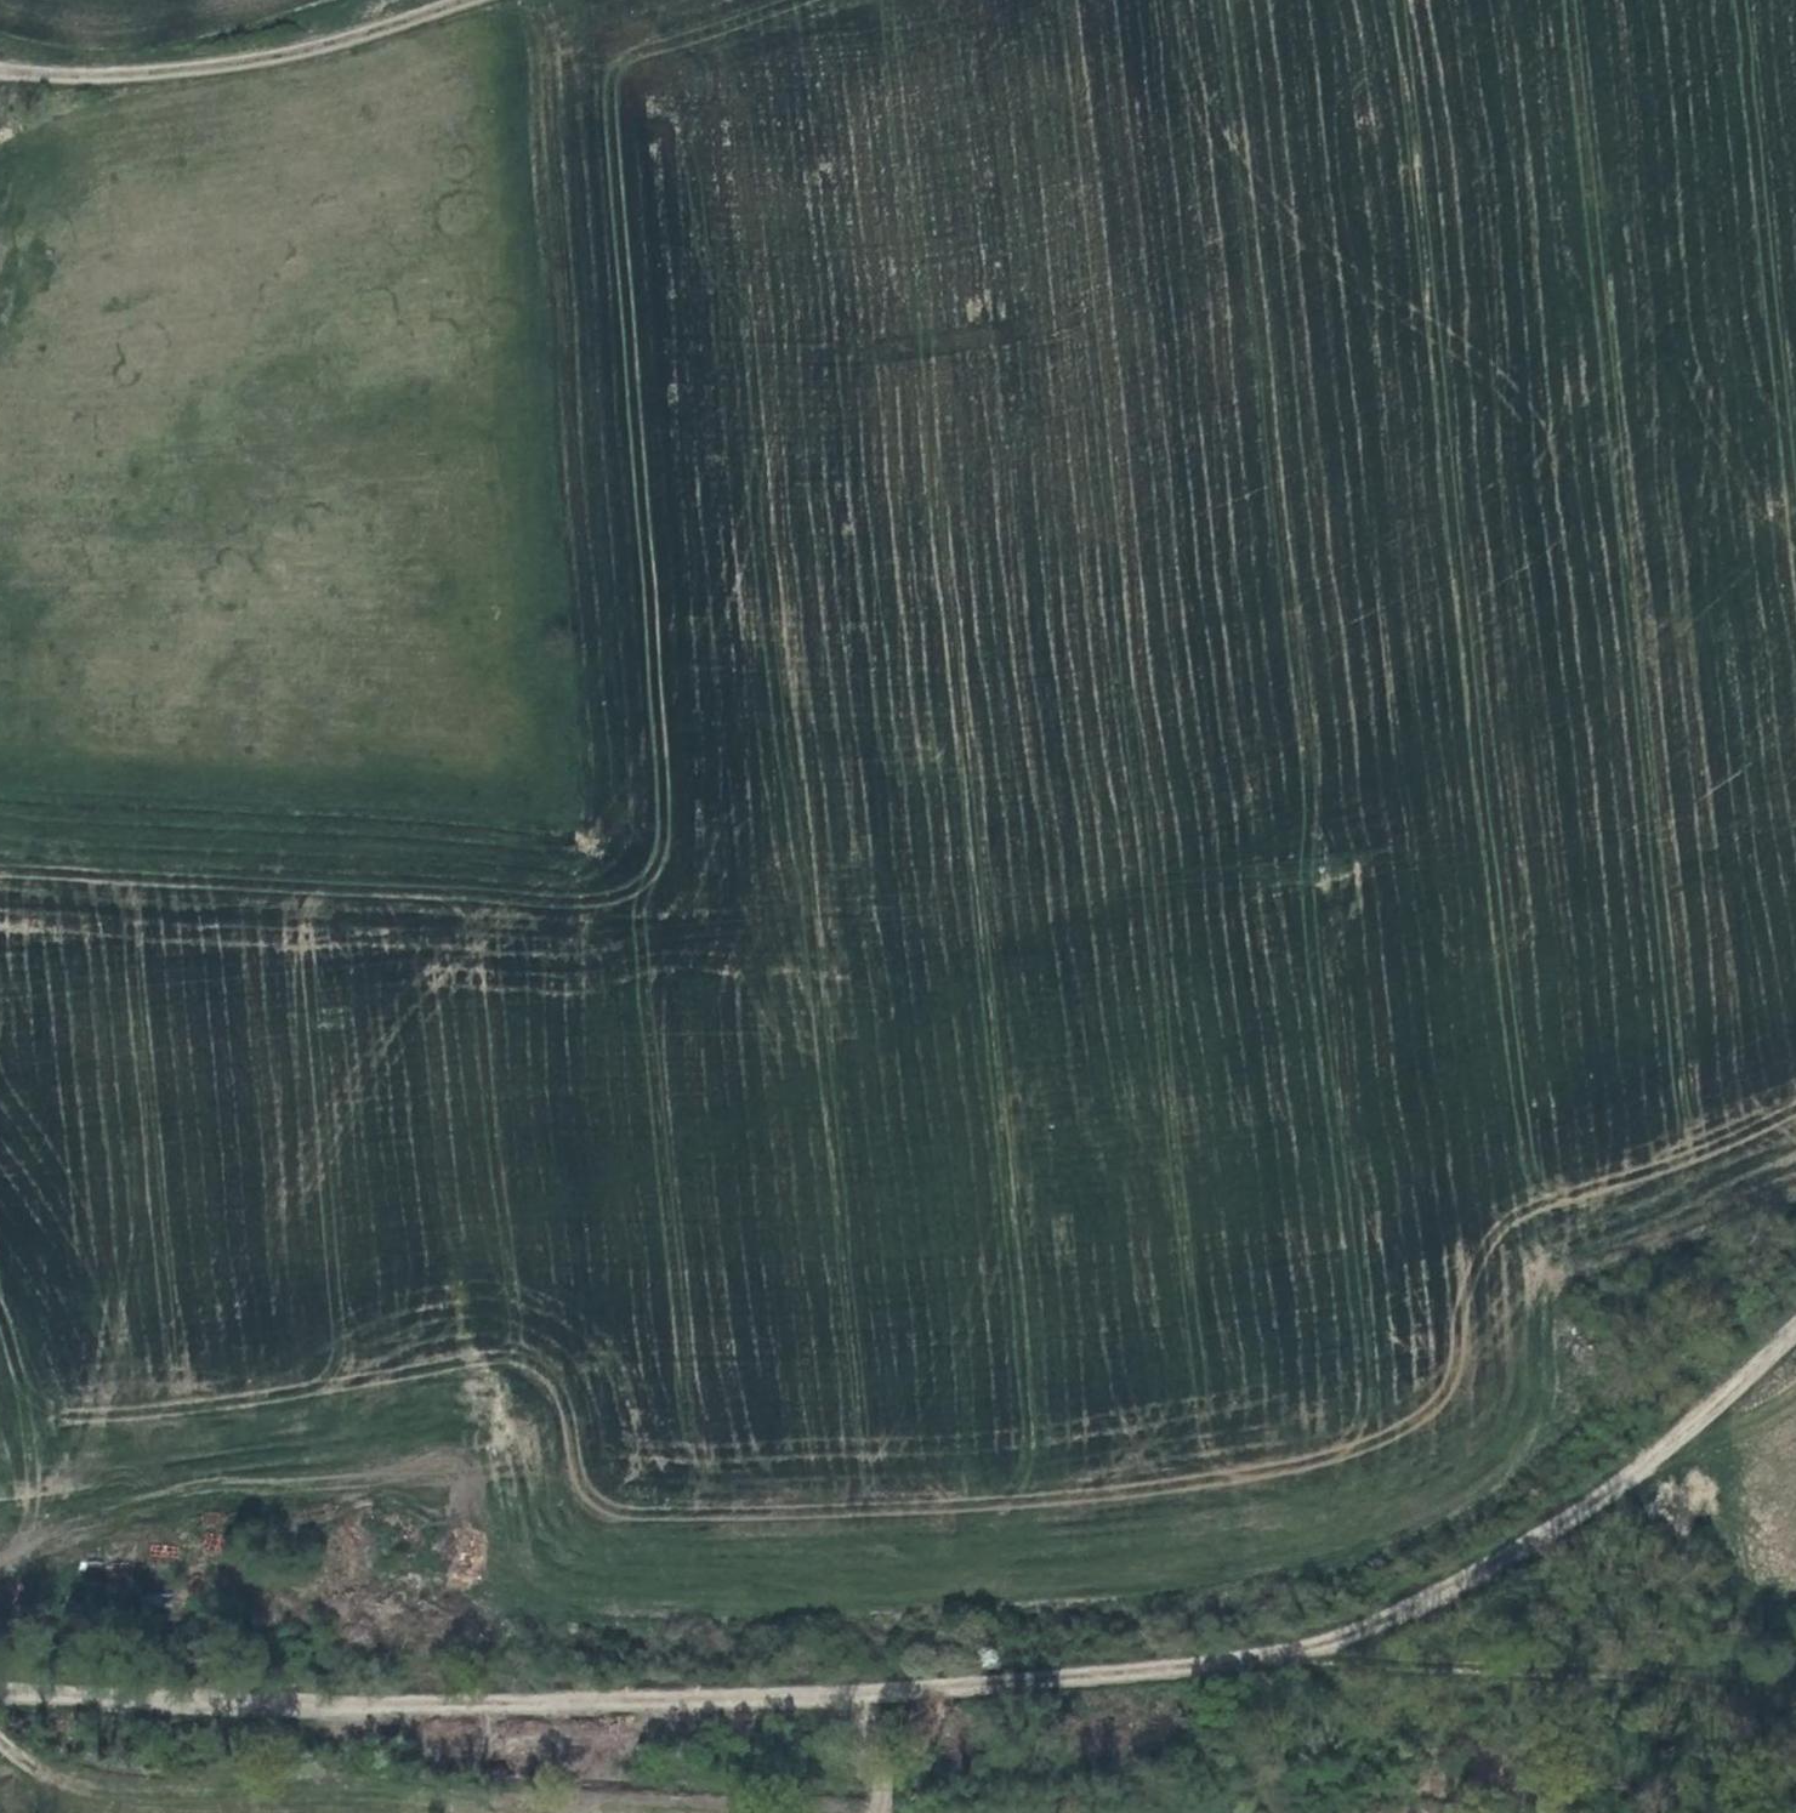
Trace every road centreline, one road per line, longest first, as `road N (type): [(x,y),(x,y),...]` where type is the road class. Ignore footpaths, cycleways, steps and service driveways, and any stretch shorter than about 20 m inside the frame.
road 1 (track): [(0,1695),(286,1707),(576,1706),(1336,1642),(1483,1583),(1703,1415),(1795,1328)]
road 2 (track): [(479,0),(327,40),(119,76),(0,54)]

